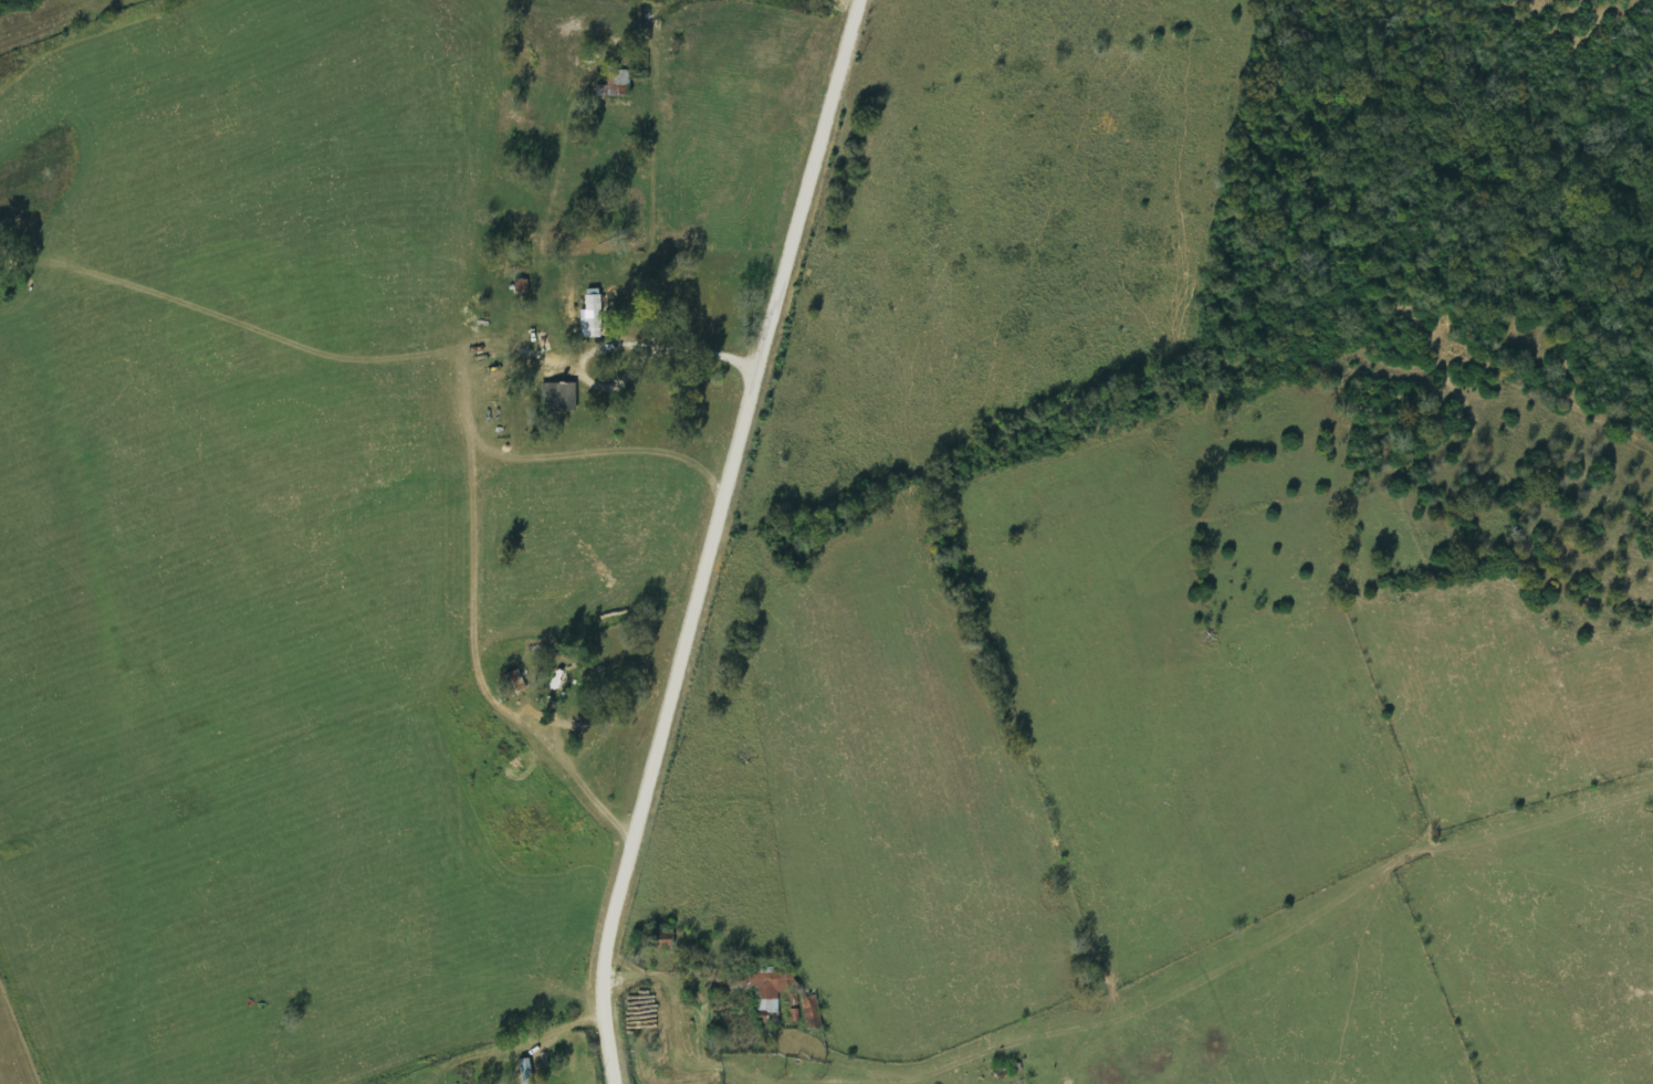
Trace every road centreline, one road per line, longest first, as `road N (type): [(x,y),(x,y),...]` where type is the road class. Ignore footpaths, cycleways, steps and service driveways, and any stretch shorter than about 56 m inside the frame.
road 1 (residential): [(612,1083),(601,996),(610,912),(859,0)]

